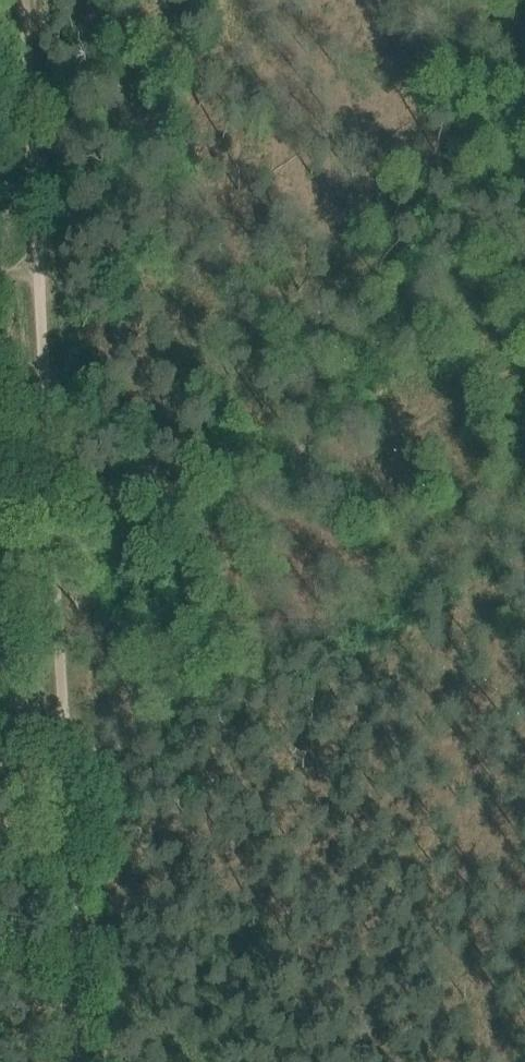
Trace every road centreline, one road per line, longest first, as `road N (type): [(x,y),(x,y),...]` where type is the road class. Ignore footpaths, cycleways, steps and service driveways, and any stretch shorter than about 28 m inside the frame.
road 1 (track): [(85,721),(42,273)]
road 2 (track): [(95,1061),(85,721)]
road 3 (track): [(42,273),(45,0)]

